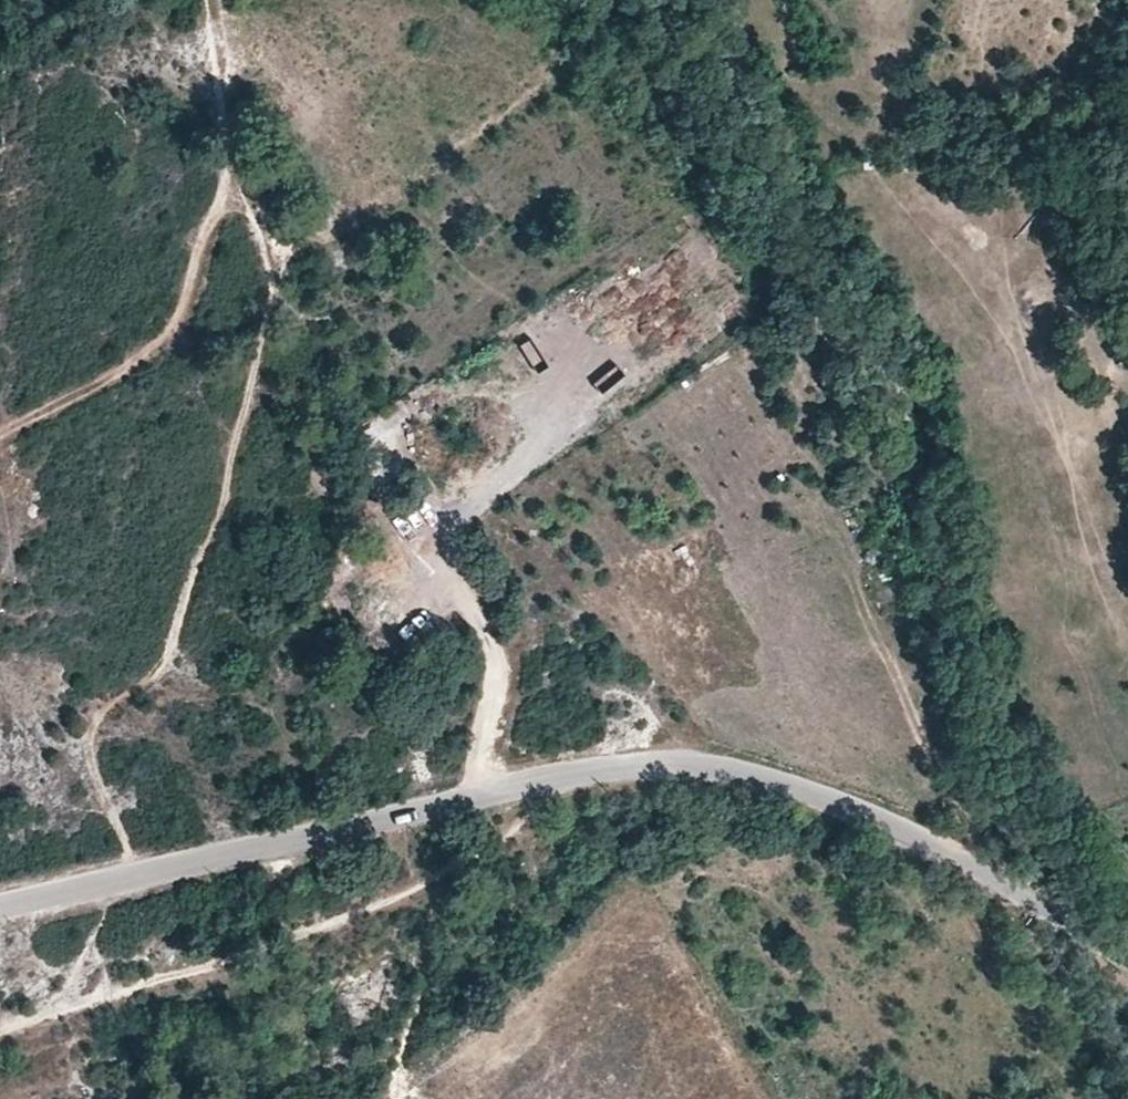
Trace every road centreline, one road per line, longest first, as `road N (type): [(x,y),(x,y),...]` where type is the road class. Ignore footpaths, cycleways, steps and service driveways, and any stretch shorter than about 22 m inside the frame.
road 1 (tertiary): [(1127,962),(928,839),(738,768),(678,762),(582,775),(0,905)]
road 2 (track): [(0,1034),(488,854),(549,782)]
road 3 (track): [(394,1098),(442,874)]

